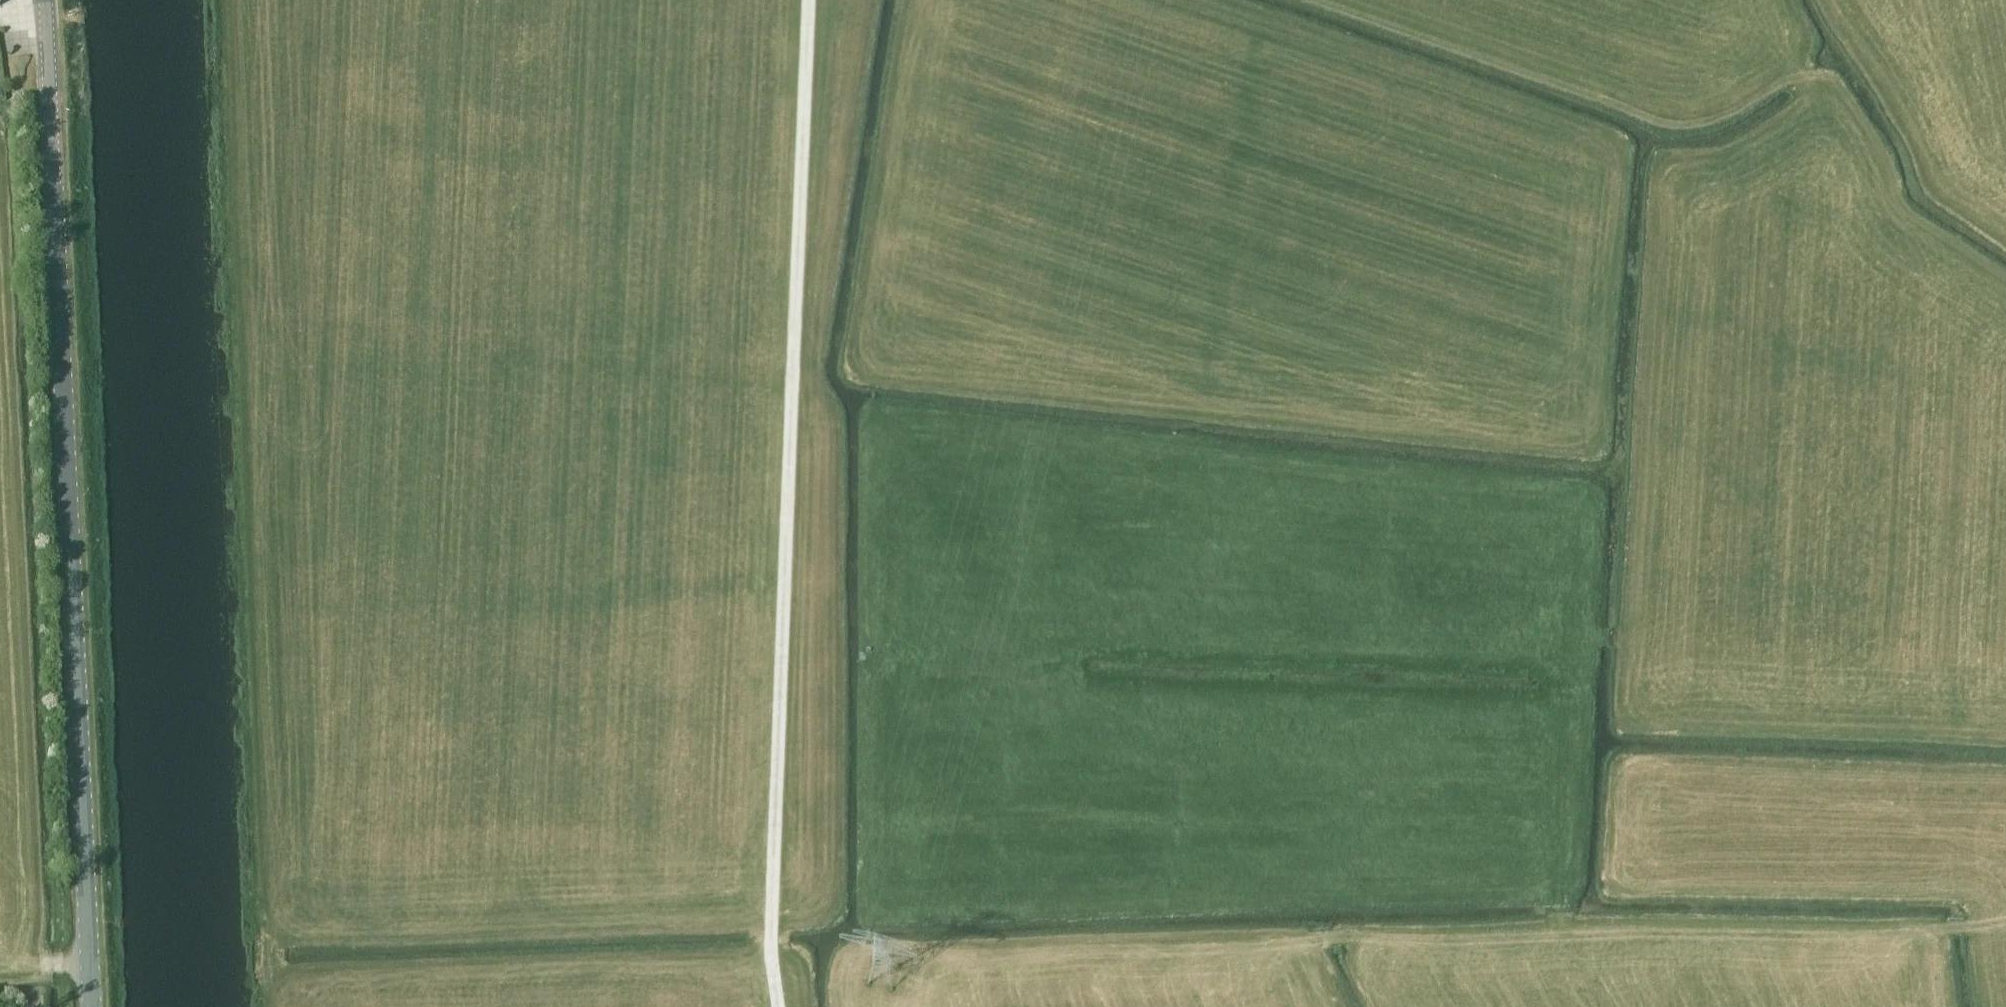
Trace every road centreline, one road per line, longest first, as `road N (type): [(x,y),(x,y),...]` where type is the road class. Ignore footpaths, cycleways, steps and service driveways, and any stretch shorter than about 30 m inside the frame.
road 1 (track): [(809,0),(770,948),(781,1006)]
road 2 (tertiary): [(92,1006),(45,0)]

